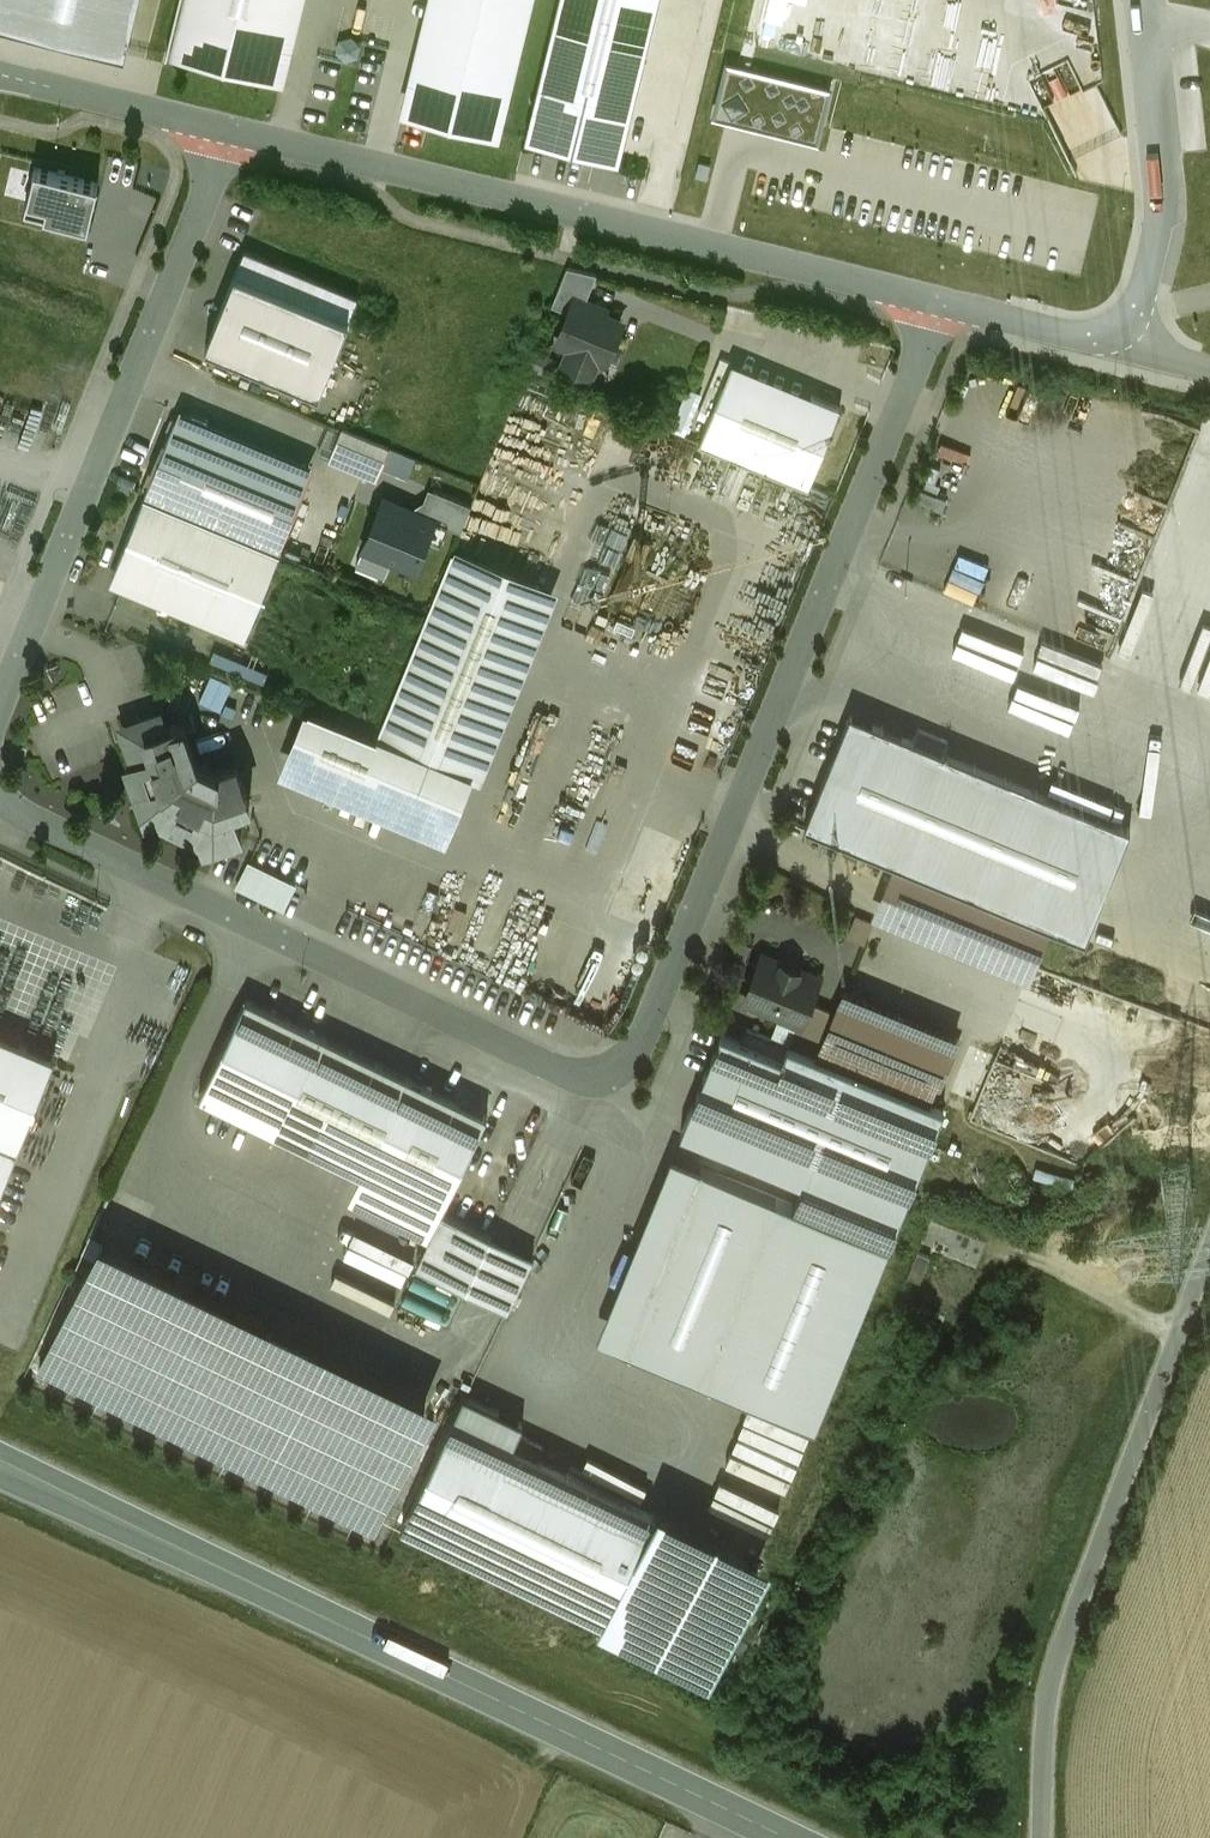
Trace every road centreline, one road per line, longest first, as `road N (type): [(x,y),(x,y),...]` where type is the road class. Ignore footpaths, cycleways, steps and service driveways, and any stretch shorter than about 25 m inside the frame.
road 1 (unclassified): [(0,795),(554,1071),(607,1074),(645,1038),(938,303)]
road 2 (secondary): [(785,1837),(0,1467)]
road 3 (unclassified): [(233,130),(938,303)]
road 4 (unclassified): [(233,130),(110,418),(0,707)]
road 5 (residential): [(1209,1260),(1060,1658),(1046,1721),(1042,1837)]
road 6 (residential): [(1134,0),(1155,234),(1137,307),(1101,343)]
road 7 (unclassified): [(0,75),(233,130)]
road 8 (unclassified): [(938,303),(1101,343)]

